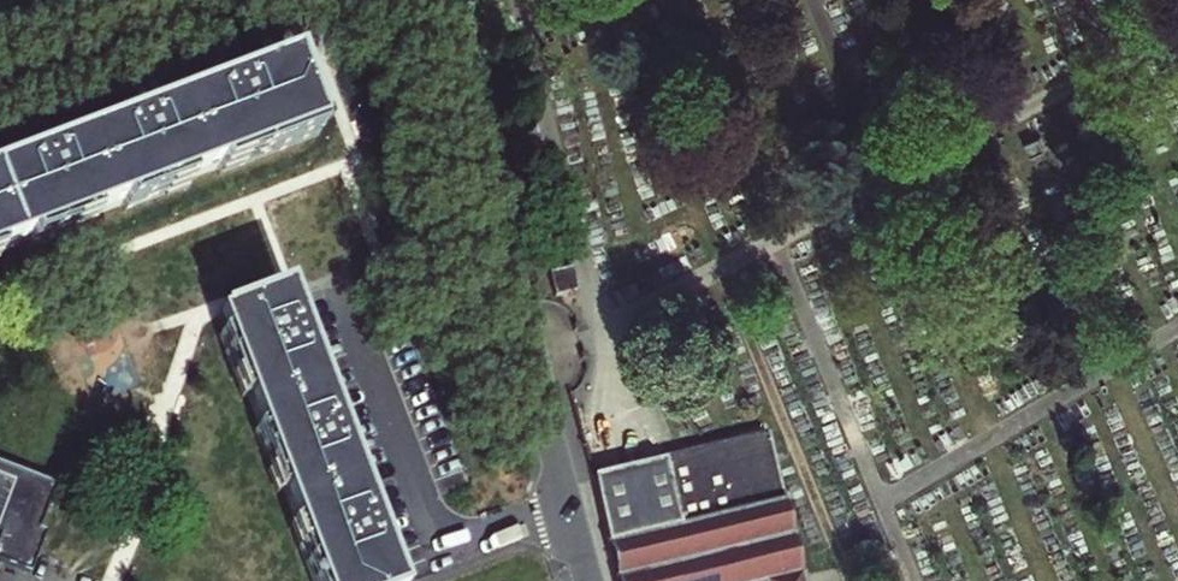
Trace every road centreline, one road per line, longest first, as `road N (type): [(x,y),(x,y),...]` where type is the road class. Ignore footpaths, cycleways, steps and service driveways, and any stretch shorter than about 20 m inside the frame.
road 1 (residential): [(435,0),(577,580)]
road 2 (residential): [(0,112),(296,0)]

